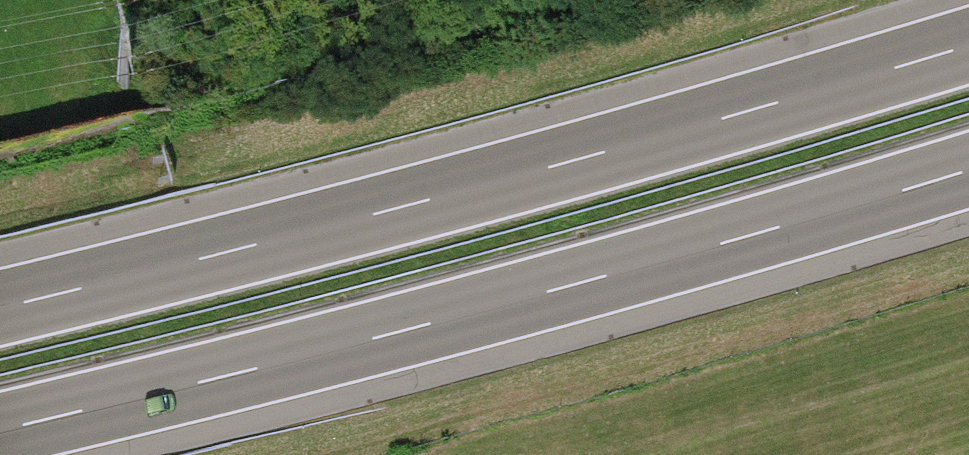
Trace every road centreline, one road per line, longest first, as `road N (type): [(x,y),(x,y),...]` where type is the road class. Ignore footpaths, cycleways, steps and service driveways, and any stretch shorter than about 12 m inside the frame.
road 1 (motorway): [(968,46),(577,159),(0,308)]
road 2 (motorway): [(0,431),(637,267),(968,171)]

